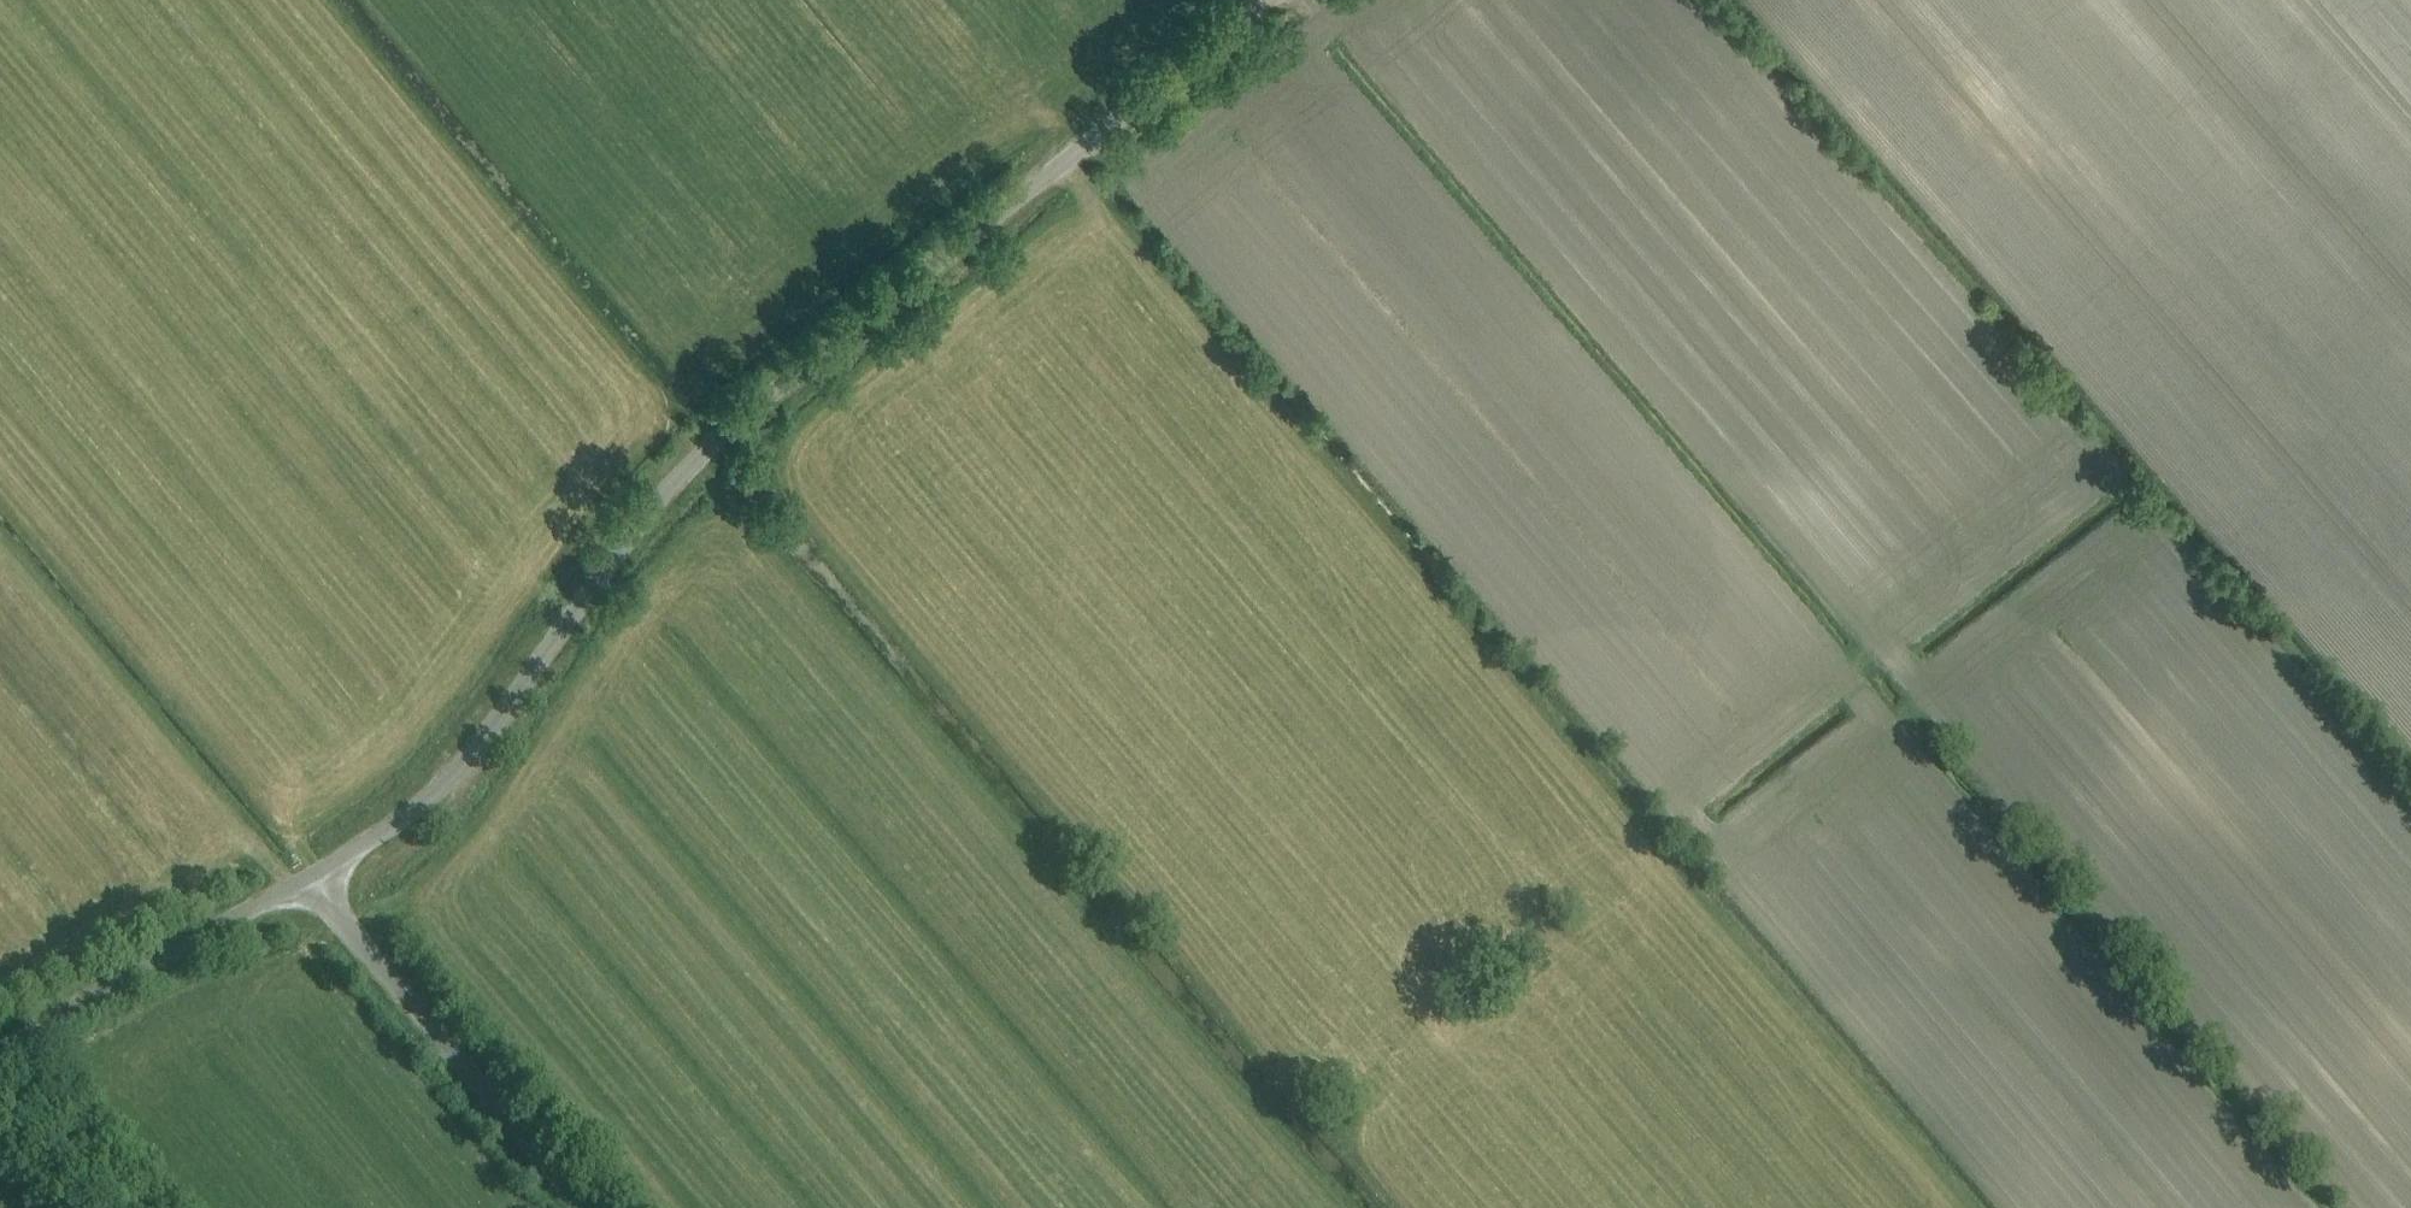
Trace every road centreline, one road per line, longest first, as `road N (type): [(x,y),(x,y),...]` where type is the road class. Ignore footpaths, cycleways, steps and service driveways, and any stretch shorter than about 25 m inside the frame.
road 1 (unclassified): [(306,880),(455,777),(667,488),(1261,0)]
road 2 (unclassified): [(586,1207),(306,880)]
road 3 (unclassified): [(0,1051),(306,880)]

